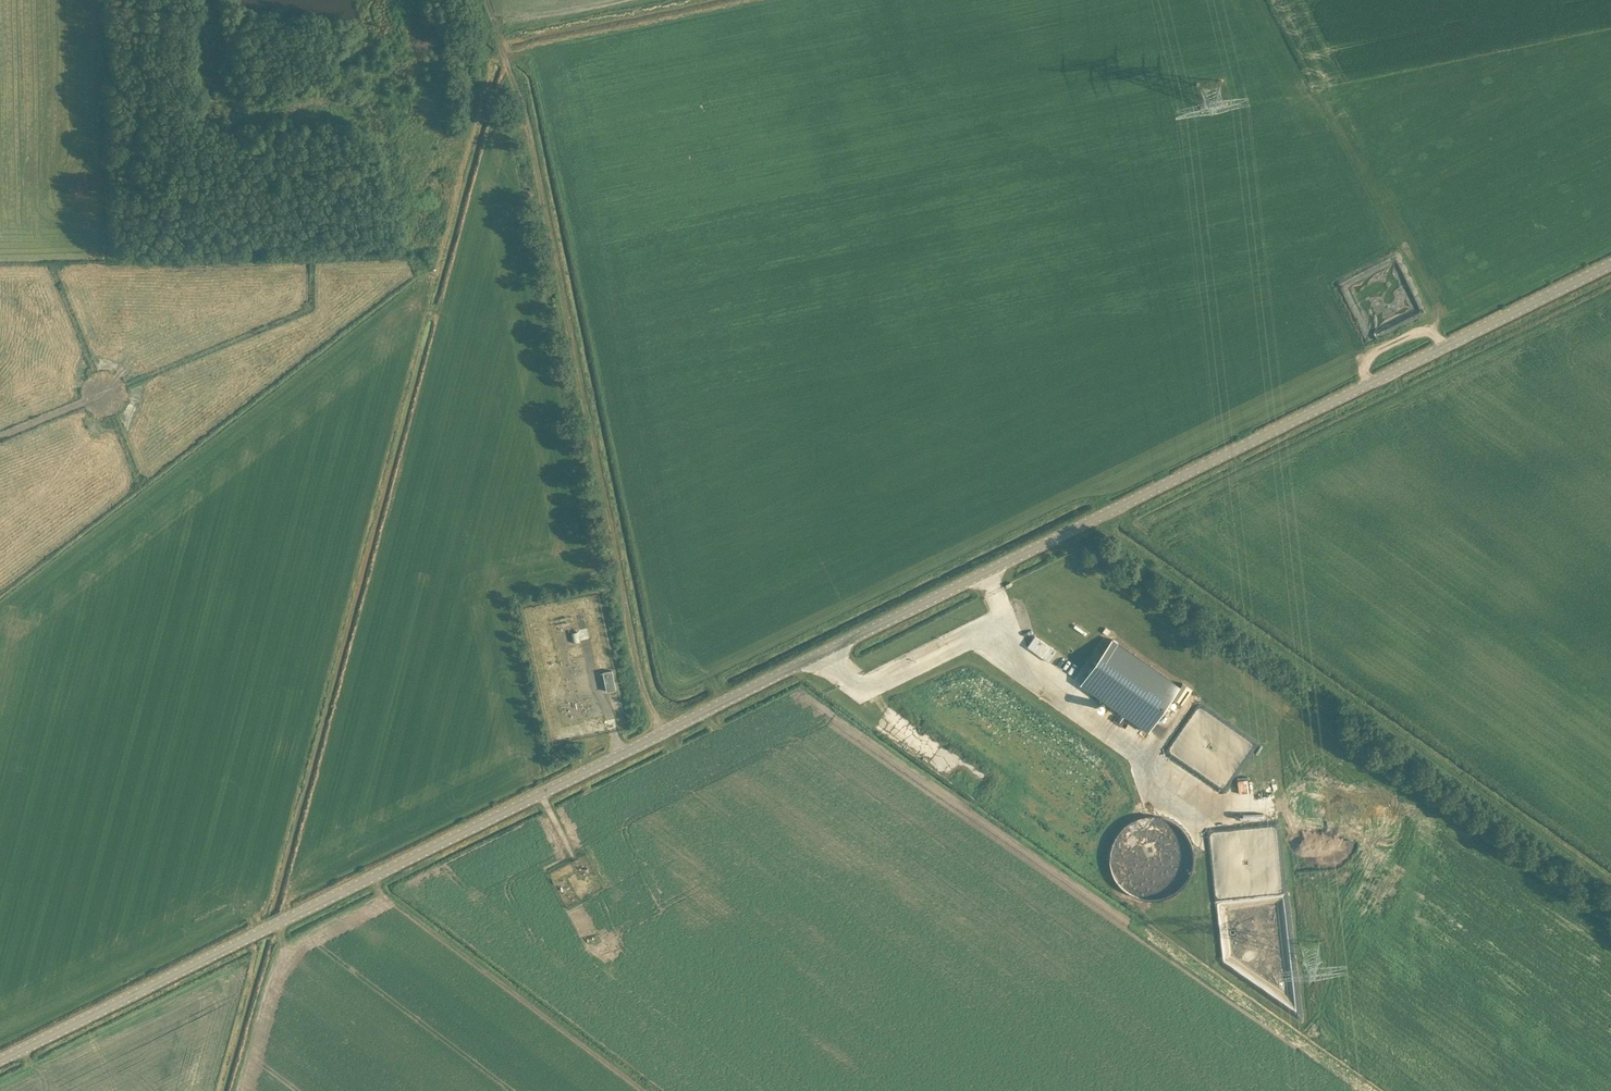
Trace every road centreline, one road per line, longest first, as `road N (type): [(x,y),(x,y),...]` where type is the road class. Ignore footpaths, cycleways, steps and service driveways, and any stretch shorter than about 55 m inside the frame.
road 1 (unclassified): [(0,1062),(1610,265)]
road 2 (track): [(662,734),(647,700),(509,68)]
road 3 (track): [(1098,518),(1610,879)]
road 4 (track): [(1344,754),(1154,619),(1058,538)]

